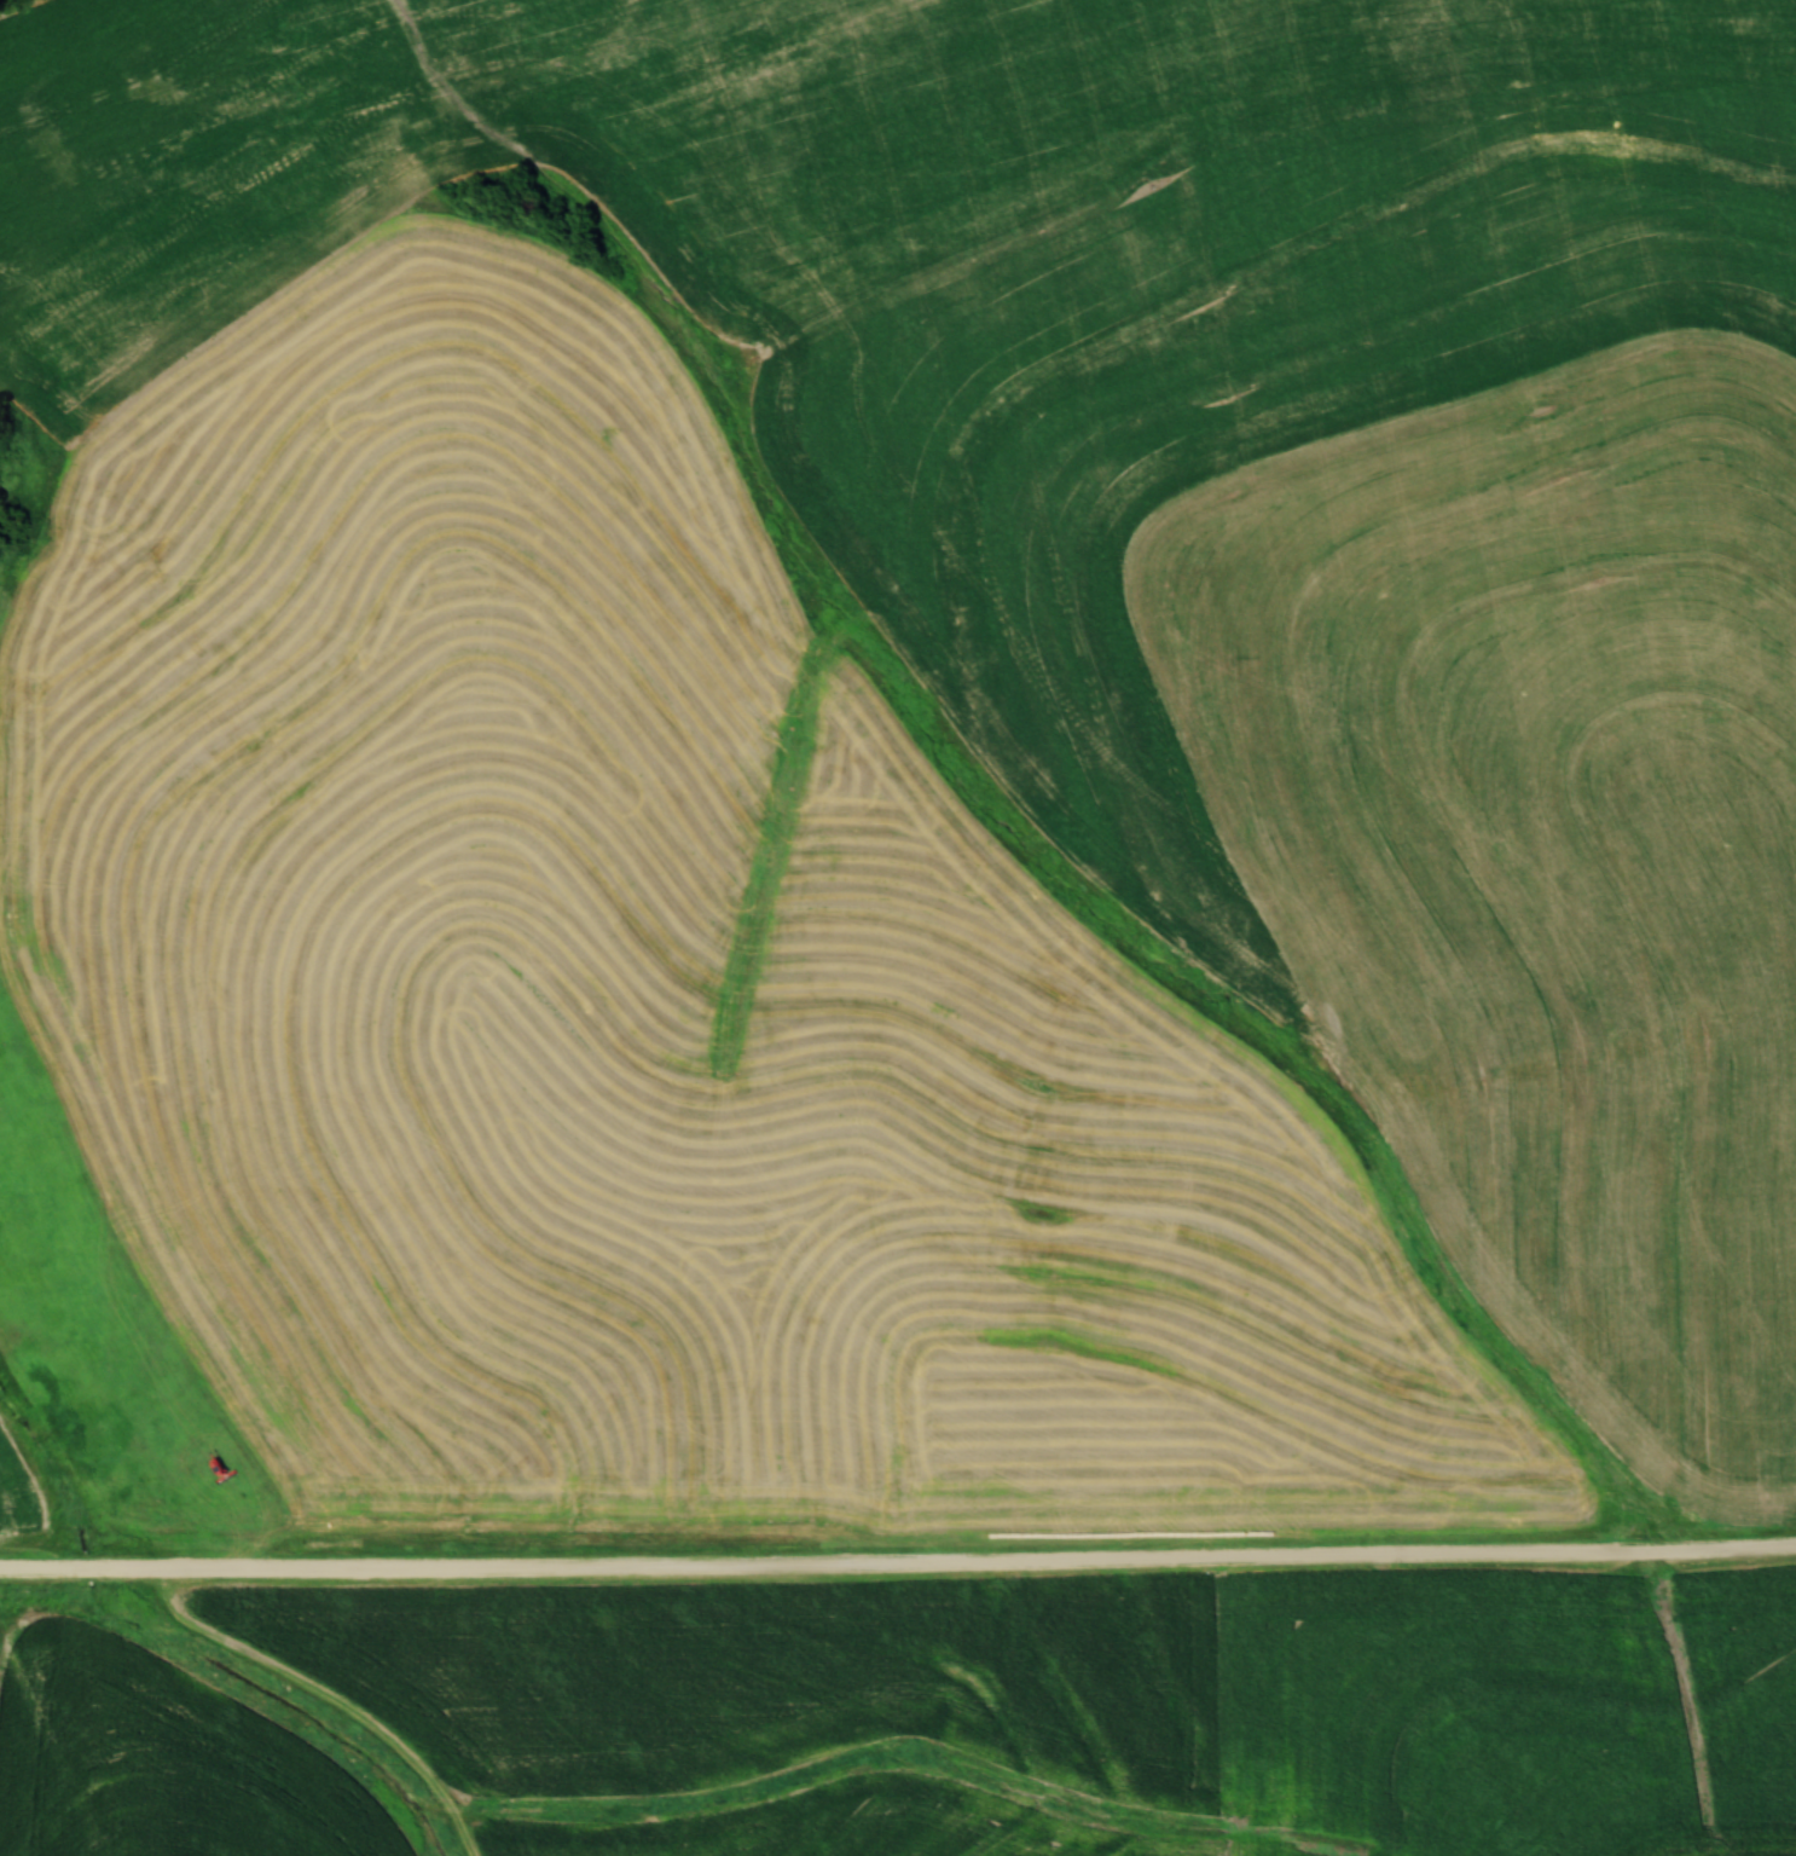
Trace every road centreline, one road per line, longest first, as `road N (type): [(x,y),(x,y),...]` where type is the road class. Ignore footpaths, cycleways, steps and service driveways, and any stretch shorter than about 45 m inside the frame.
road 1 (residential): [(0,1571),(573,1572),(1795,1554)]

